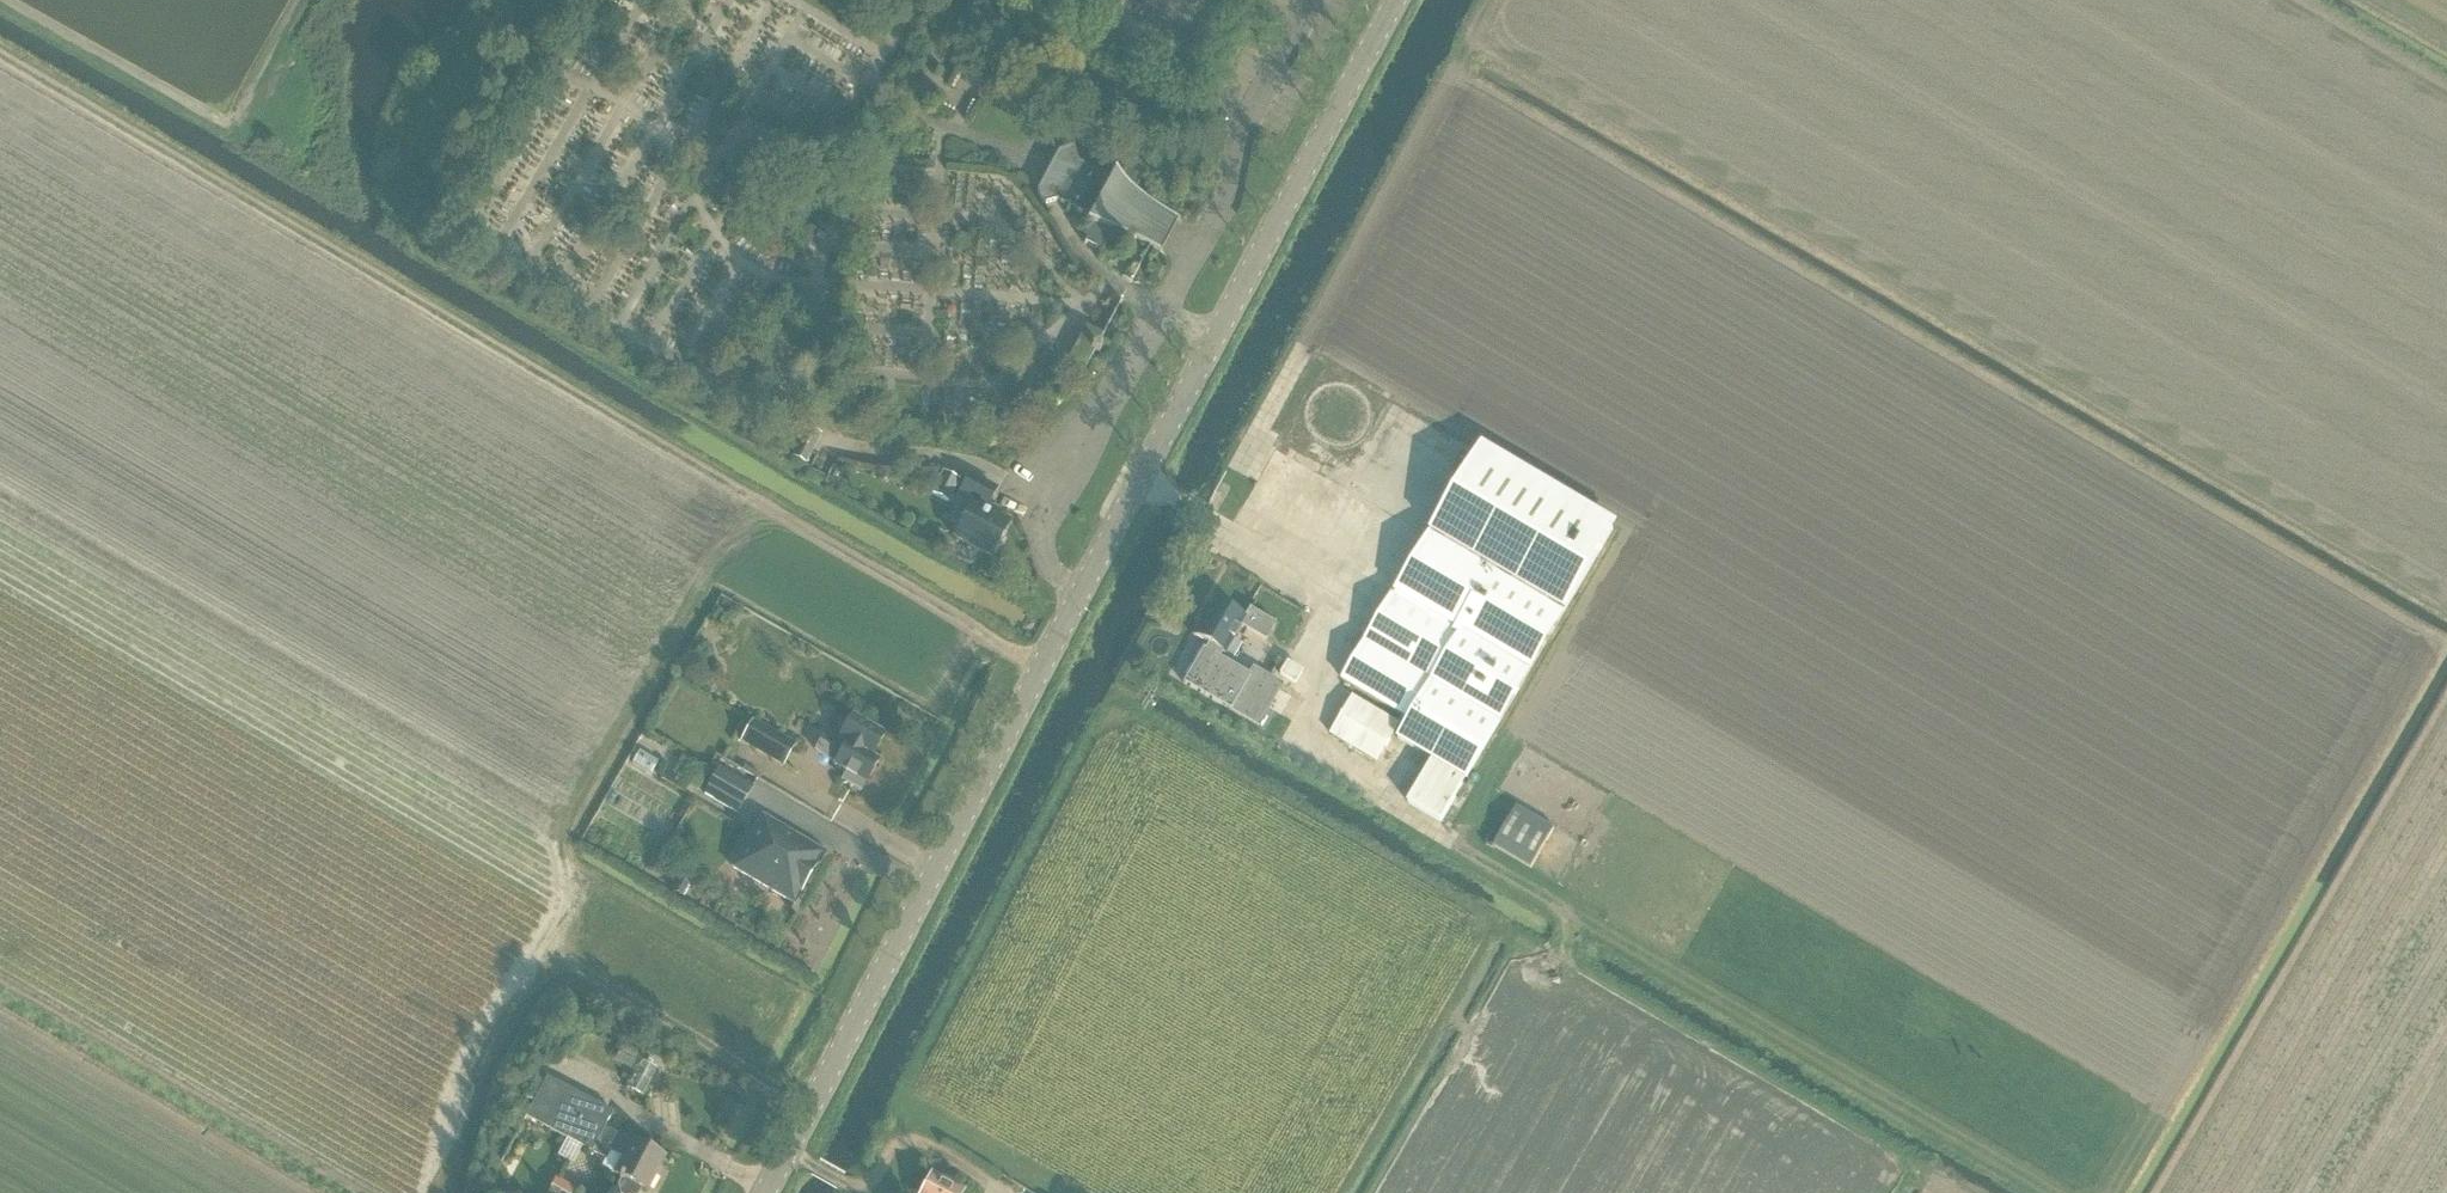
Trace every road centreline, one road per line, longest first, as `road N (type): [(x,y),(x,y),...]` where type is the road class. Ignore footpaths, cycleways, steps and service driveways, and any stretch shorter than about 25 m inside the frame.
road 1 (unclassified): [(767,1192),(1398,0)]

